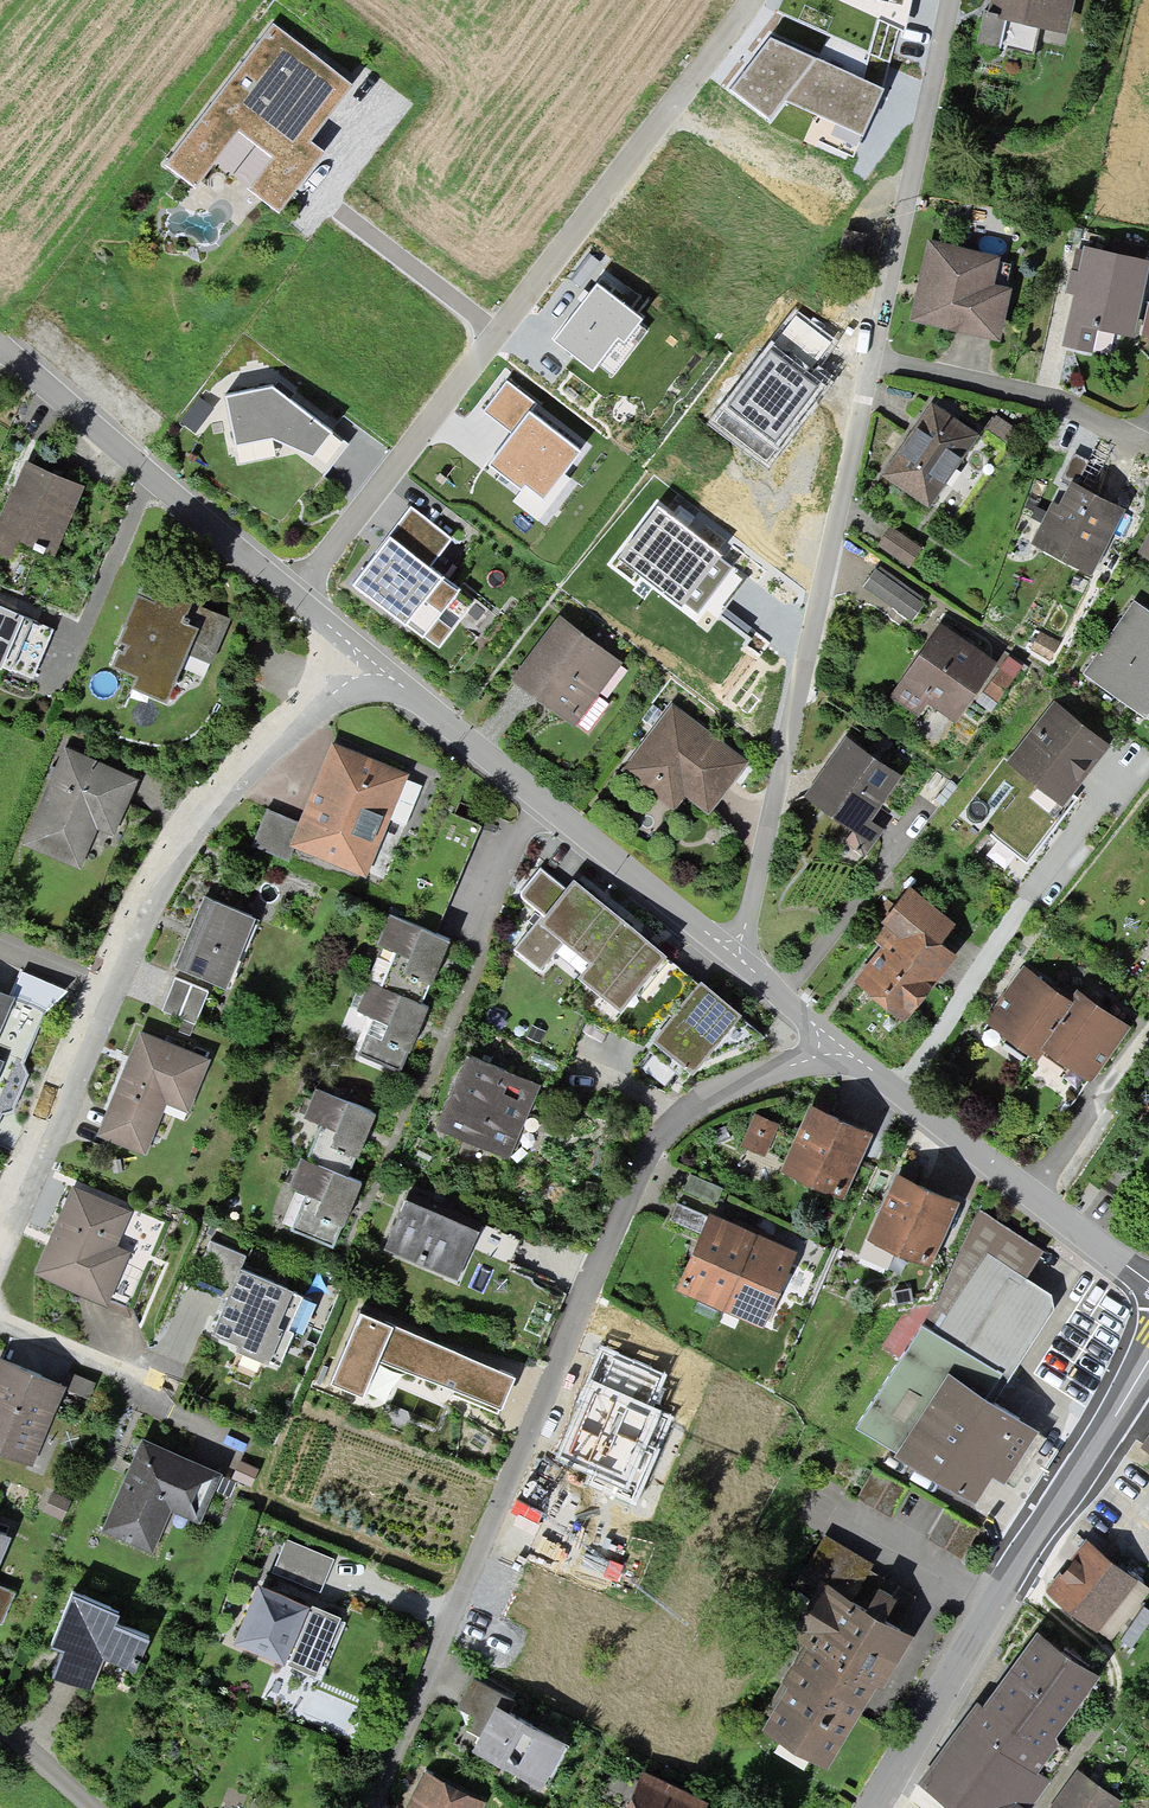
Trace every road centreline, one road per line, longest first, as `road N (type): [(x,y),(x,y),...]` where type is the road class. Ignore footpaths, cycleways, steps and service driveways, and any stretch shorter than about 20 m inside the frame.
road 1 (residential): [(729,950),(745,925),(951,0)]
road 2 (residential): [(831,1040),(809,1060),(717,1090),(657,1139),(582,1290),(368,1807)]
road 3 (residential): [(297,597),(749,0)]
road 4 (residential): [(0,1232),(106,976),(169,860),(227,790),(373,660)]
road 5 (tertiary): [(875,1807),(971,1633),(1148,1350)]
road 6 (residential): [(373,660),(729,950)]
road 7 (residential): [(831,1040),(1029,1192),(1148,1272)]
road 8 (residential): [(0,350),(297,597)]
road 9 (residential): [(729,950),(831,1040)]
road 10 (residential): [(0,1726),(93,1807)]

